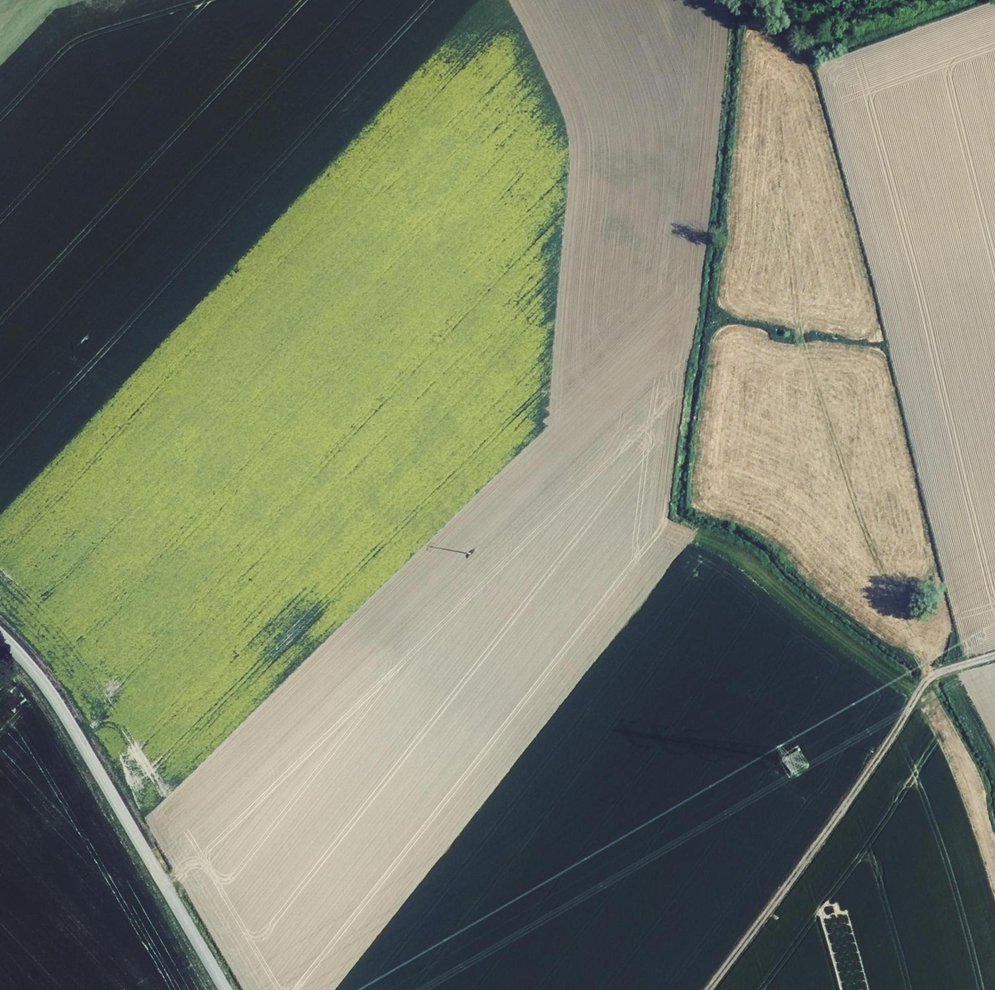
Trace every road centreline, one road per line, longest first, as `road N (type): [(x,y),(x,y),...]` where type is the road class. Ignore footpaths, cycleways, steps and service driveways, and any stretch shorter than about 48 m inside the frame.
road 1 (track): [(706,989),(925,683),(994,654)]
road 2 (tertiary): [(0,634),(60,708),(225,989)]

